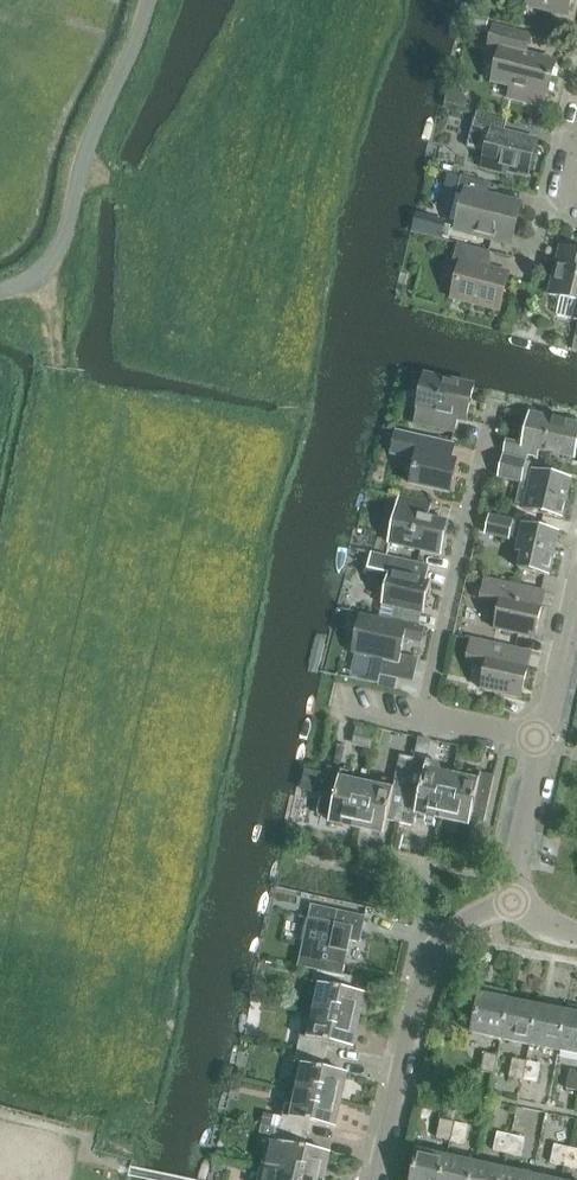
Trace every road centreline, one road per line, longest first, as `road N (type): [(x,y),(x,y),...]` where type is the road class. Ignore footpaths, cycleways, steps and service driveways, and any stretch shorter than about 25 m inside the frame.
road 1 (residential): [(381,1179),(426,964),(511,883)]
road 2 (residential): [(424,716),(496,402)]
road 3 (residential): [(538,743),(576,589)]
road 4 (residential): [(511,883),(538,743)]

